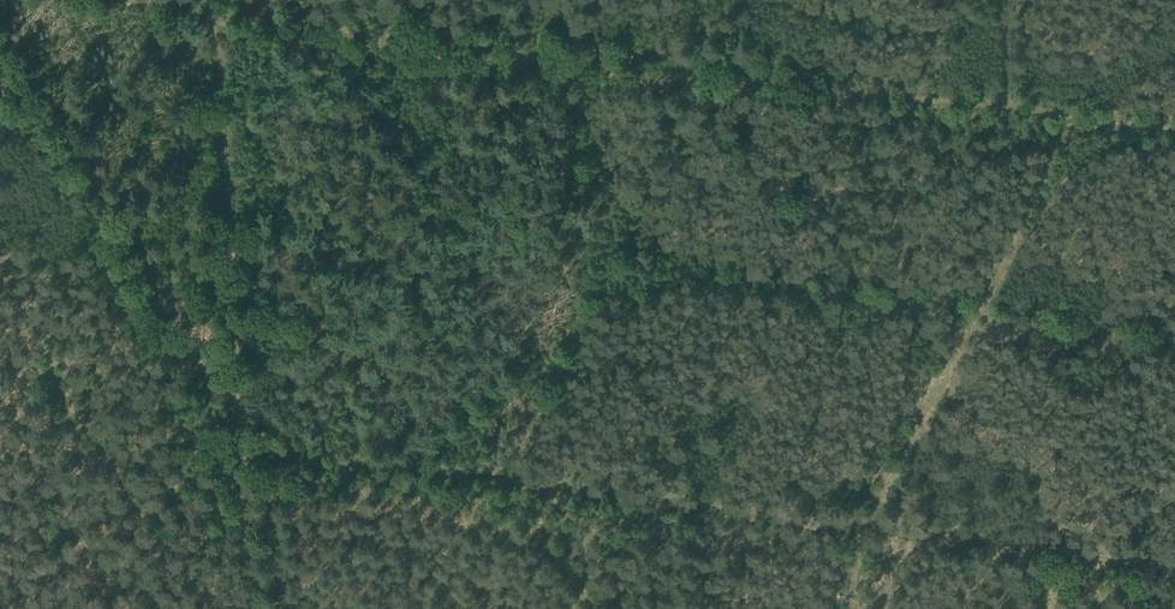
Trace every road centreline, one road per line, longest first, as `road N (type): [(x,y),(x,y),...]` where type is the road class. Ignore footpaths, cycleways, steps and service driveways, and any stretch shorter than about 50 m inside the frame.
road 1 (track): [(215,6),(985,97)]
road 2 (track): [(215,6),(261,608)]
road 3 (track): [(985,97),(1174,126)]

